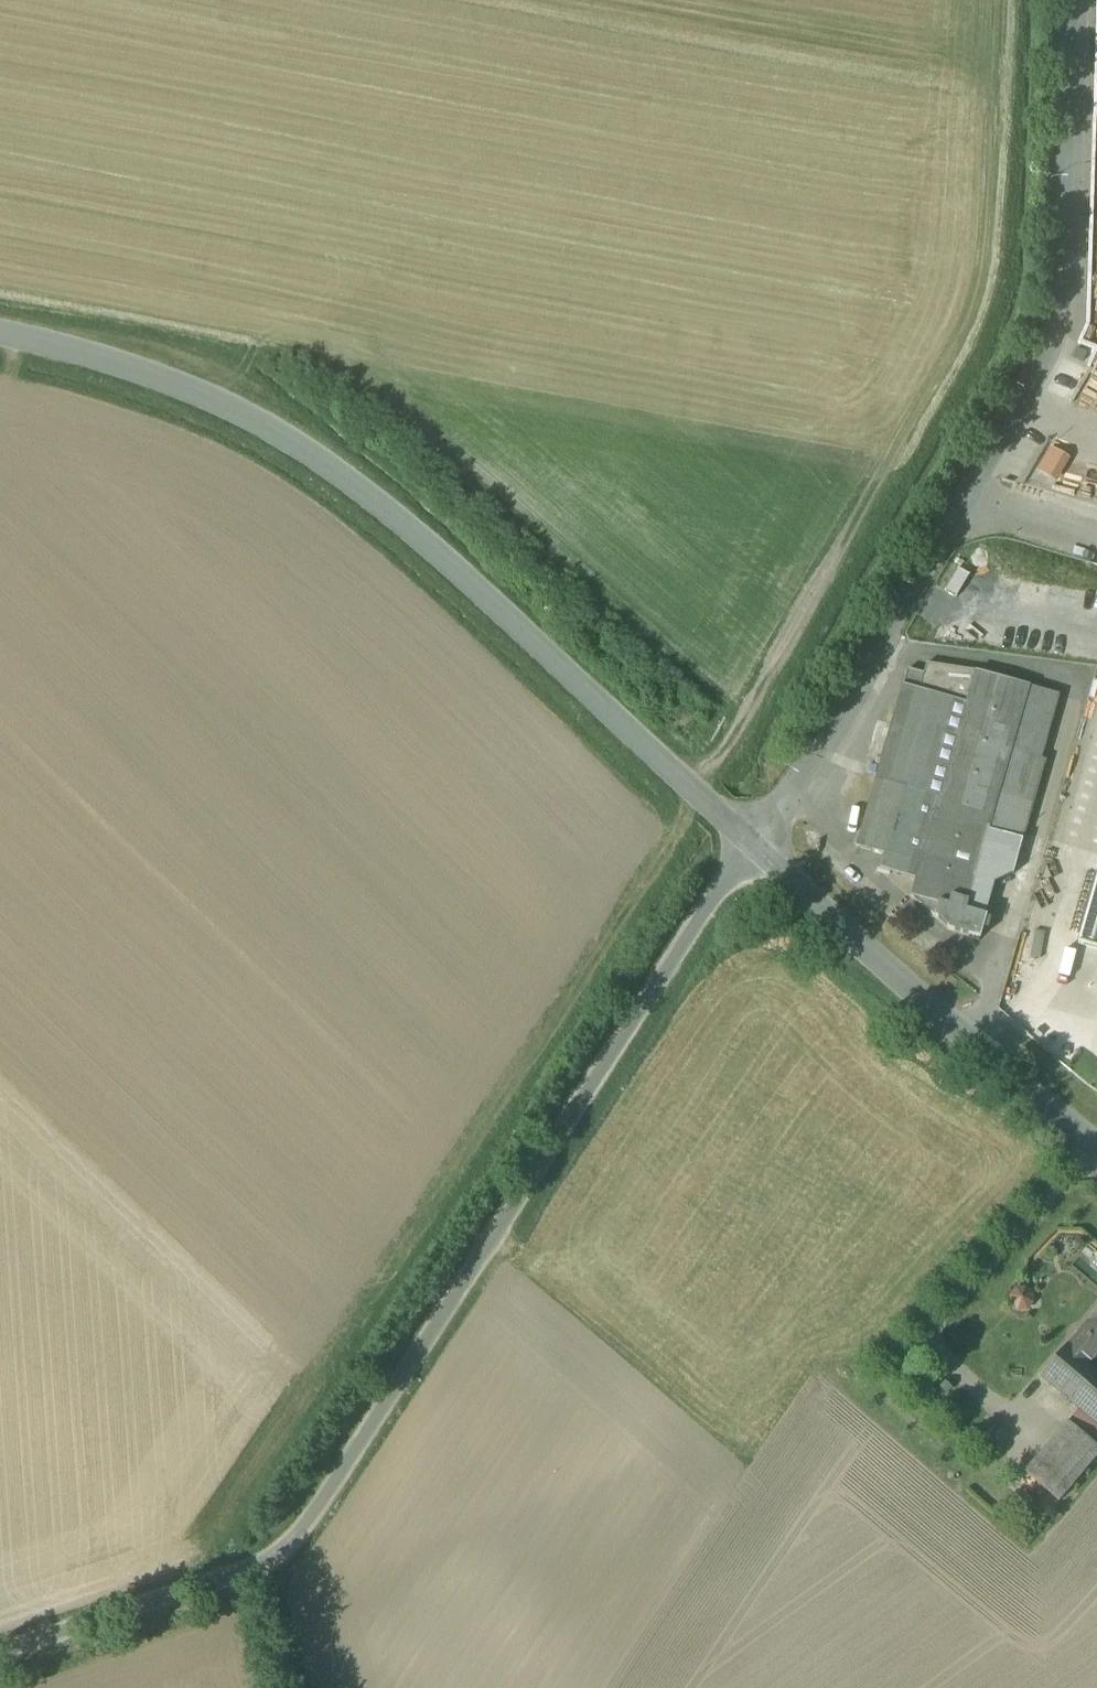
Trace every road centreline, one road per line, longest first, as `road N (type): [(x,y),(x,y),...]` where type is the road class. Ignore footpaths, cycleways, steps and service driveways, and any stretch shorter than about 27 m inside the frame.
road 1 (unclassified): [(0,1656),(239,1577),(306,1527),(754,851)]
road 2 (unclassified): [(754,851),(1044,358),(1068,249),(1075,0)]
road 3 (unclassified): [(0,336),(95,359),(224,409),(362,492),(754,851)]
road 4 (unclassified): [(973,1047),(754,851)]
road 5 (residential): [(1096,1150),(973,1047)]

